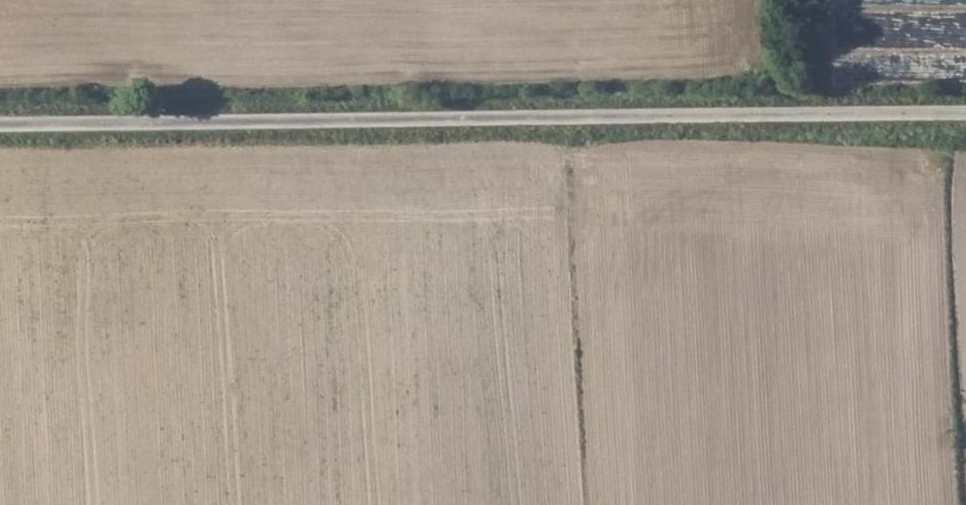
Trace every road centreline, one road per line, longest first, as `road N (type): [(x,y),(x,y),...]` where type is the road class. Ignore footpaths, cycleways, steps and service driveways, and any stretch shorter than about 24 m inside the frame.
road 1 (unclassified): [(0,129),(965,117)]

